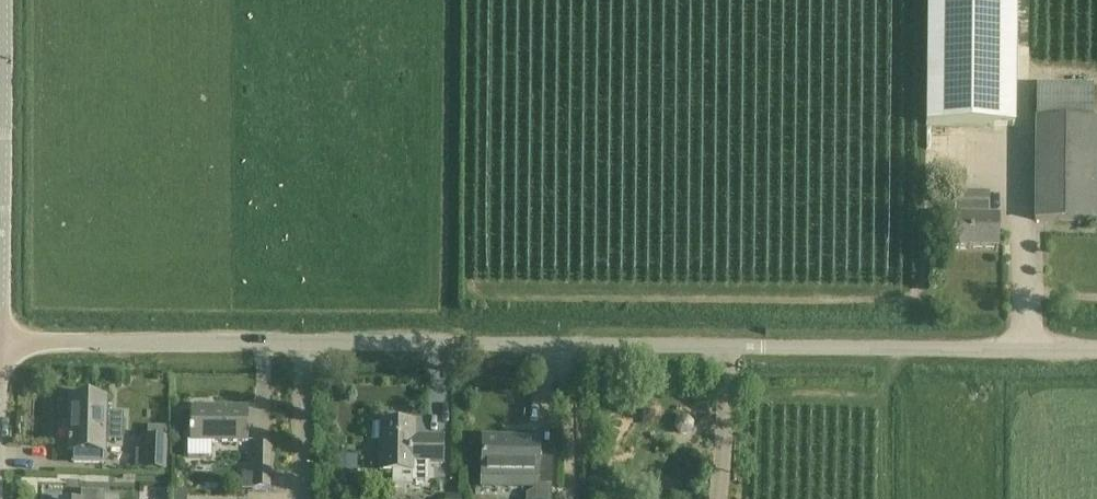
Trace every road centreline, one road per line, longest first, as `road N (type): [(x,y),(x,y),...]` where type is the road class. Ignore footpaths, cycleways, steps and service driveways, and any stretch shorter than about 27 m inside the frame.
road 1 (unclassified): [(303,342),(1096,350)]
road 2 (unclassified): [(0,328),(4,0)]
road 3 (unclassified): [(0,342),(303,342)]
road 4 (residential): [(299,498),(303,342)]

